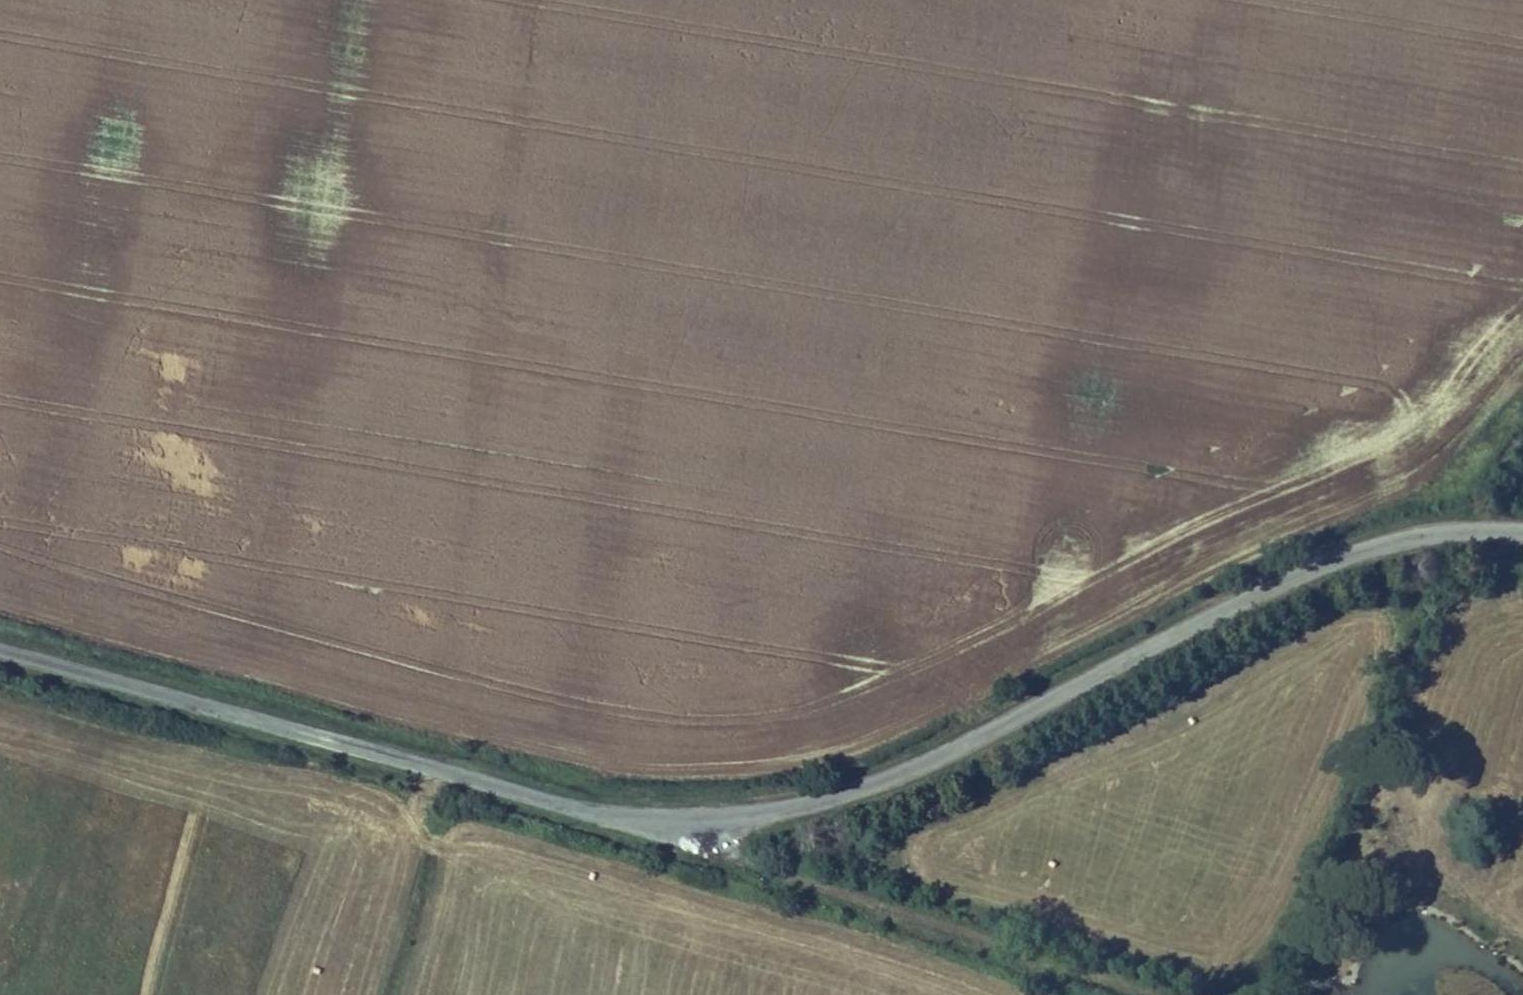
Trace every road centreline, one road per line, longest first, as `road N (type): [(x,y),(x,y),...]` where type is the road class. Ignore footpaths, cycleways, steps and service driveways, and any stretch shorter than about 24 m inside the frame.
road 1 (unclassified): [(0,652),(570,810),(684,819),(774,806),(907,770),(1329,558),(1464,531),(1522,536)]

